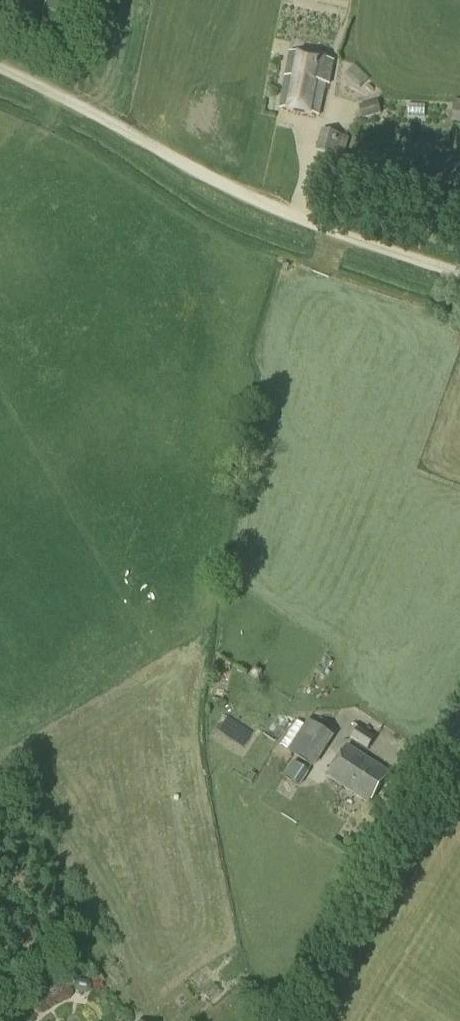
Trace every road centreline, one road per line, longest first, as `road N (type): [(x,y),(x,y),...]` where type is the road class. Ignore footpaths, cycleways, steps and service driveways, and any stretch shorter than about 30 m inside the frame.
road 1 (track): [(459,268),(271,199),(0,65)]
road 2 (unclassified): [(279,1020),(459,736)]

